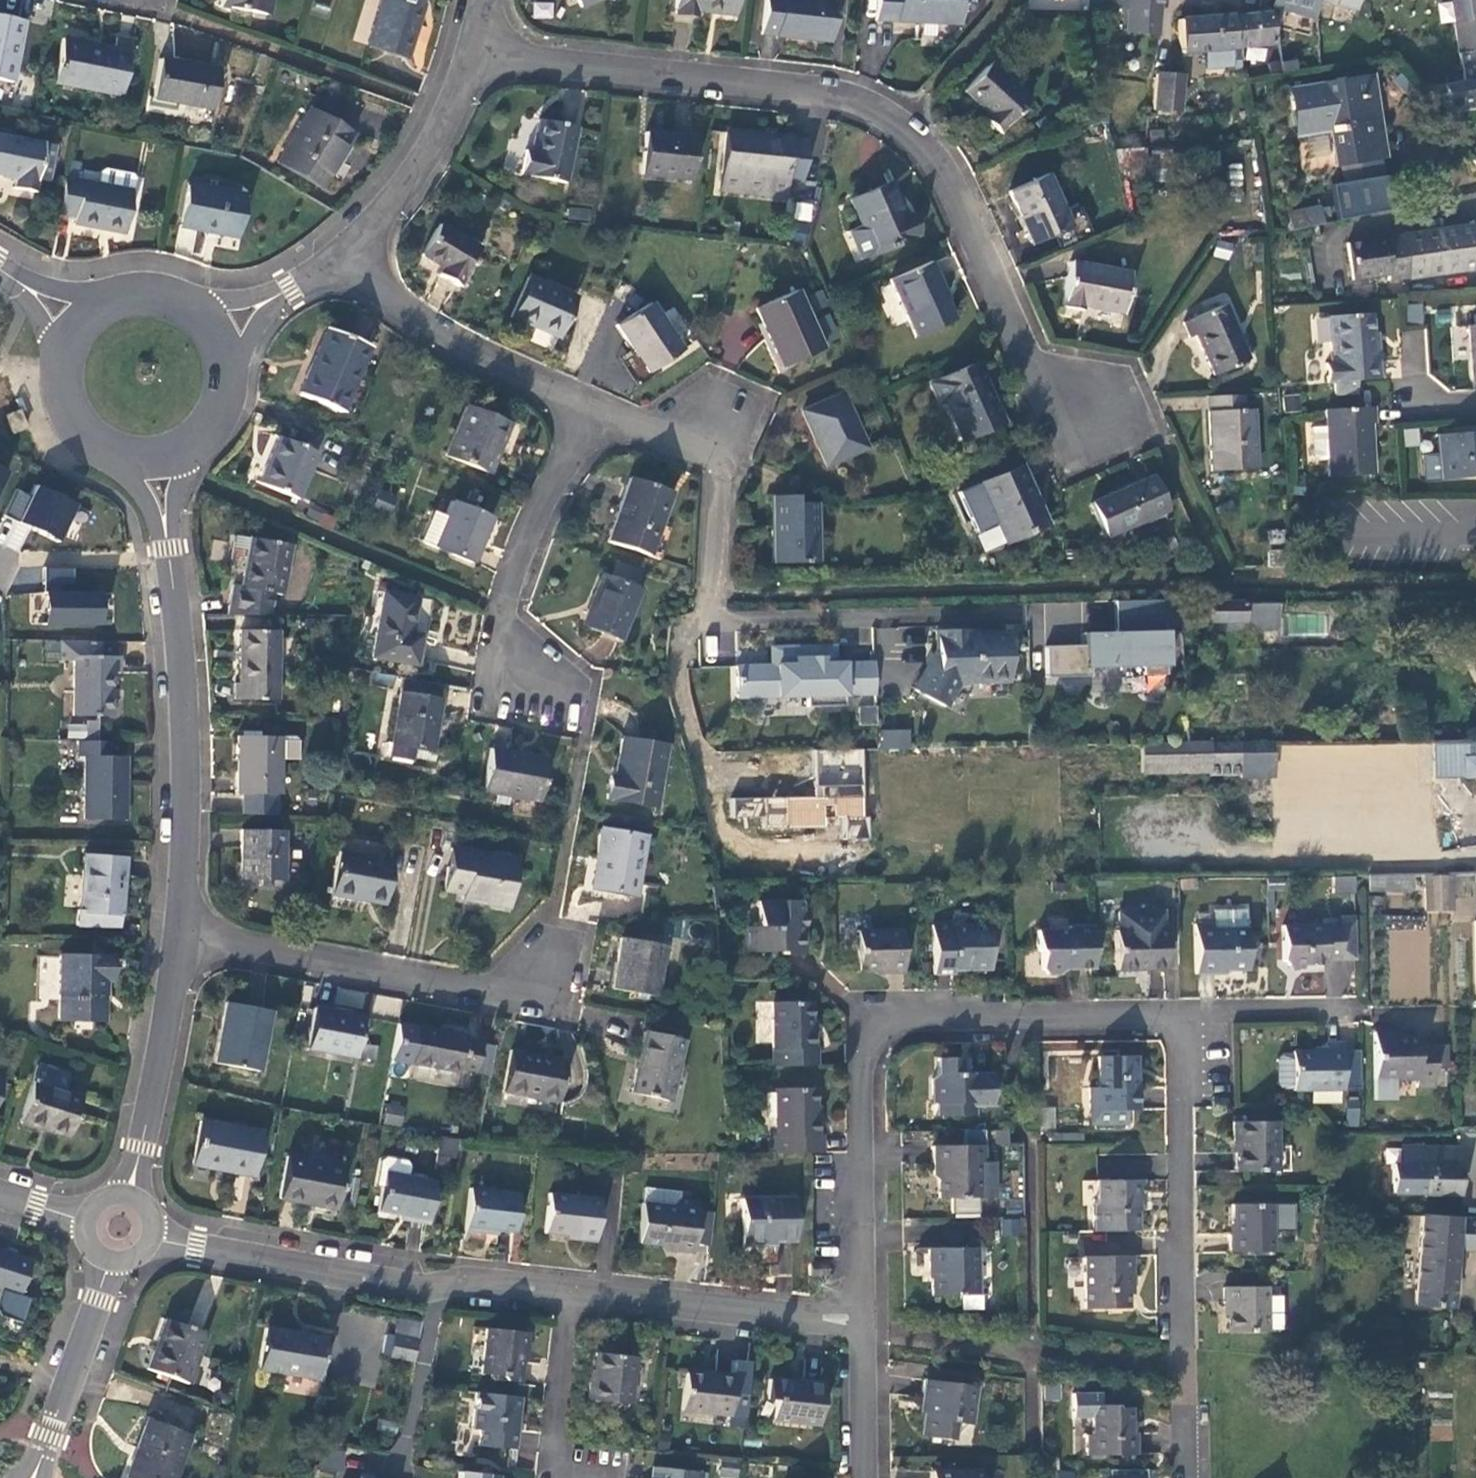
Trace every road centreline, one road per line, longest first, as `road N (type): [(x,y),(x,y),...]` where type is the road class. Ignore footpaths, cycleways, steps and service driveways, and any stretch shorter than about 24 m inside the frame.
road 1 (residential): [(474,50),(848,98),(902,124),(942,172),(1035,377),(1088,413)]
road 2 (residential): [(578,428),(721,418),(717,626),(1084,615)]
road 3 (residential): [(1177,1014),(915,1014),(879,1024),(862,1052),(864,1327)]
road 4 (residential): [(1182,1477),(1177,1014)]
road 5 (residential): [(149,1238),(418,1286),(573,1296)]
road 6 (tertiary): [(180,935),(188,834),(170,541)]
road 7 (residential): [(544,970),(490,990),(180,935)]
road 8 (residential): [(323,271),(578,428)]
road 9 (residential): [(573,1296),(864,1327)]
road 10 (tertiary): [(323,271),(386,203),(474,50)]
road 11 (tertiary): [(125,1197),(180,935)]
road 12 (residential): [(578,428),(539,503),(502,608),(529,668)]
road 13 (tertiary): [(35,1477),(108,1257)]
road 14 (residential): [(561,1477),(553,1457),(573,1296)]
road 15 (residential): [(1345,1010),(1177,1014)]
road 16 (residential): [(864,1327),(868,1477)]

